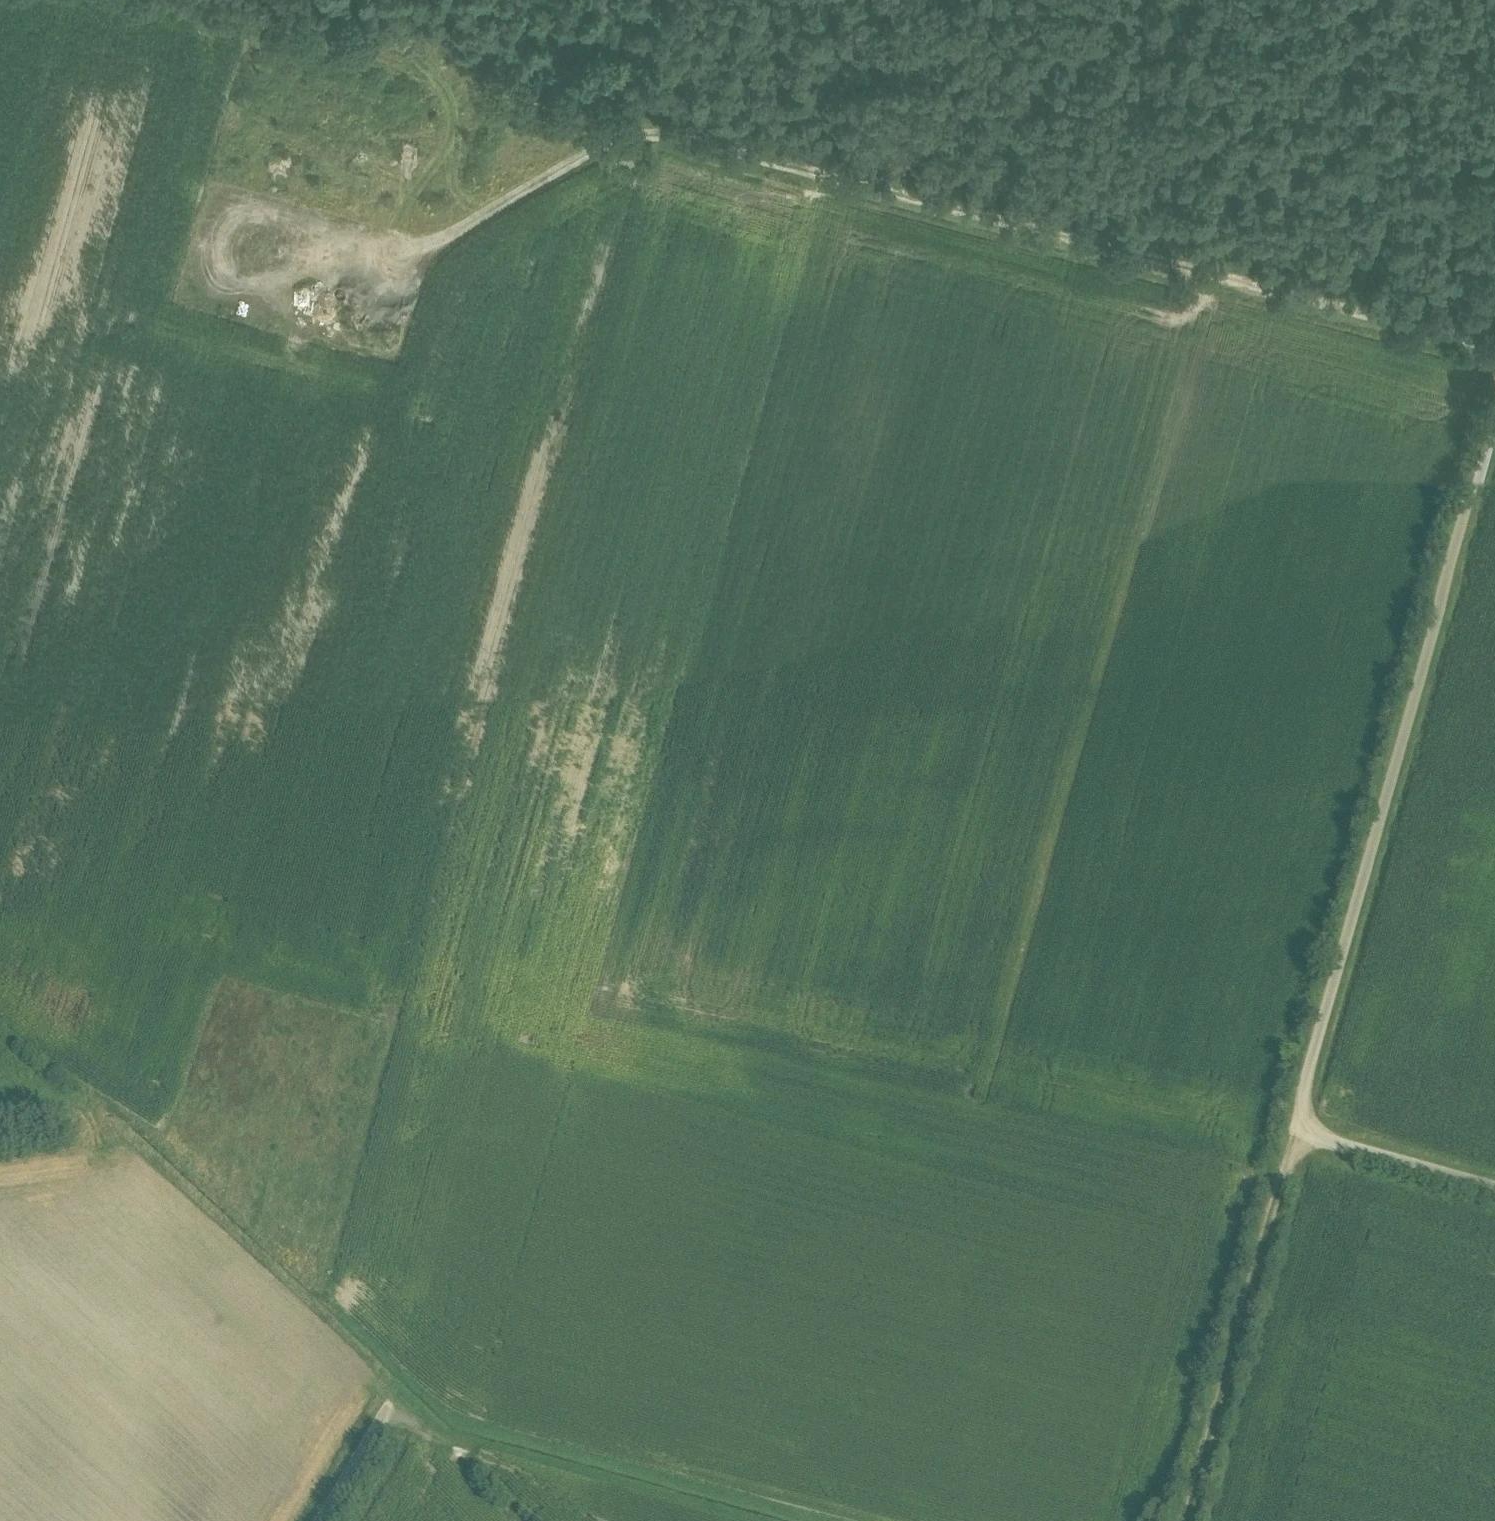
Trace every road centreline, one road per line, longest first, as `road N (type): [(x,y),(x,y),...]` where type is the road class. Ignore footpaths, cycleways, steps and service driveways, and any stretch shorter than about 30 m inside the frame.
road 1 (track): [(1494,349),(461,75),(437,42),(446,0)]
road 2 (unclassified): [(1494,1192),(1360,1156),(1308,1129),(1308,1103),(1494,431)]
road 3 (track): [(323,1520),(397,1400)]

